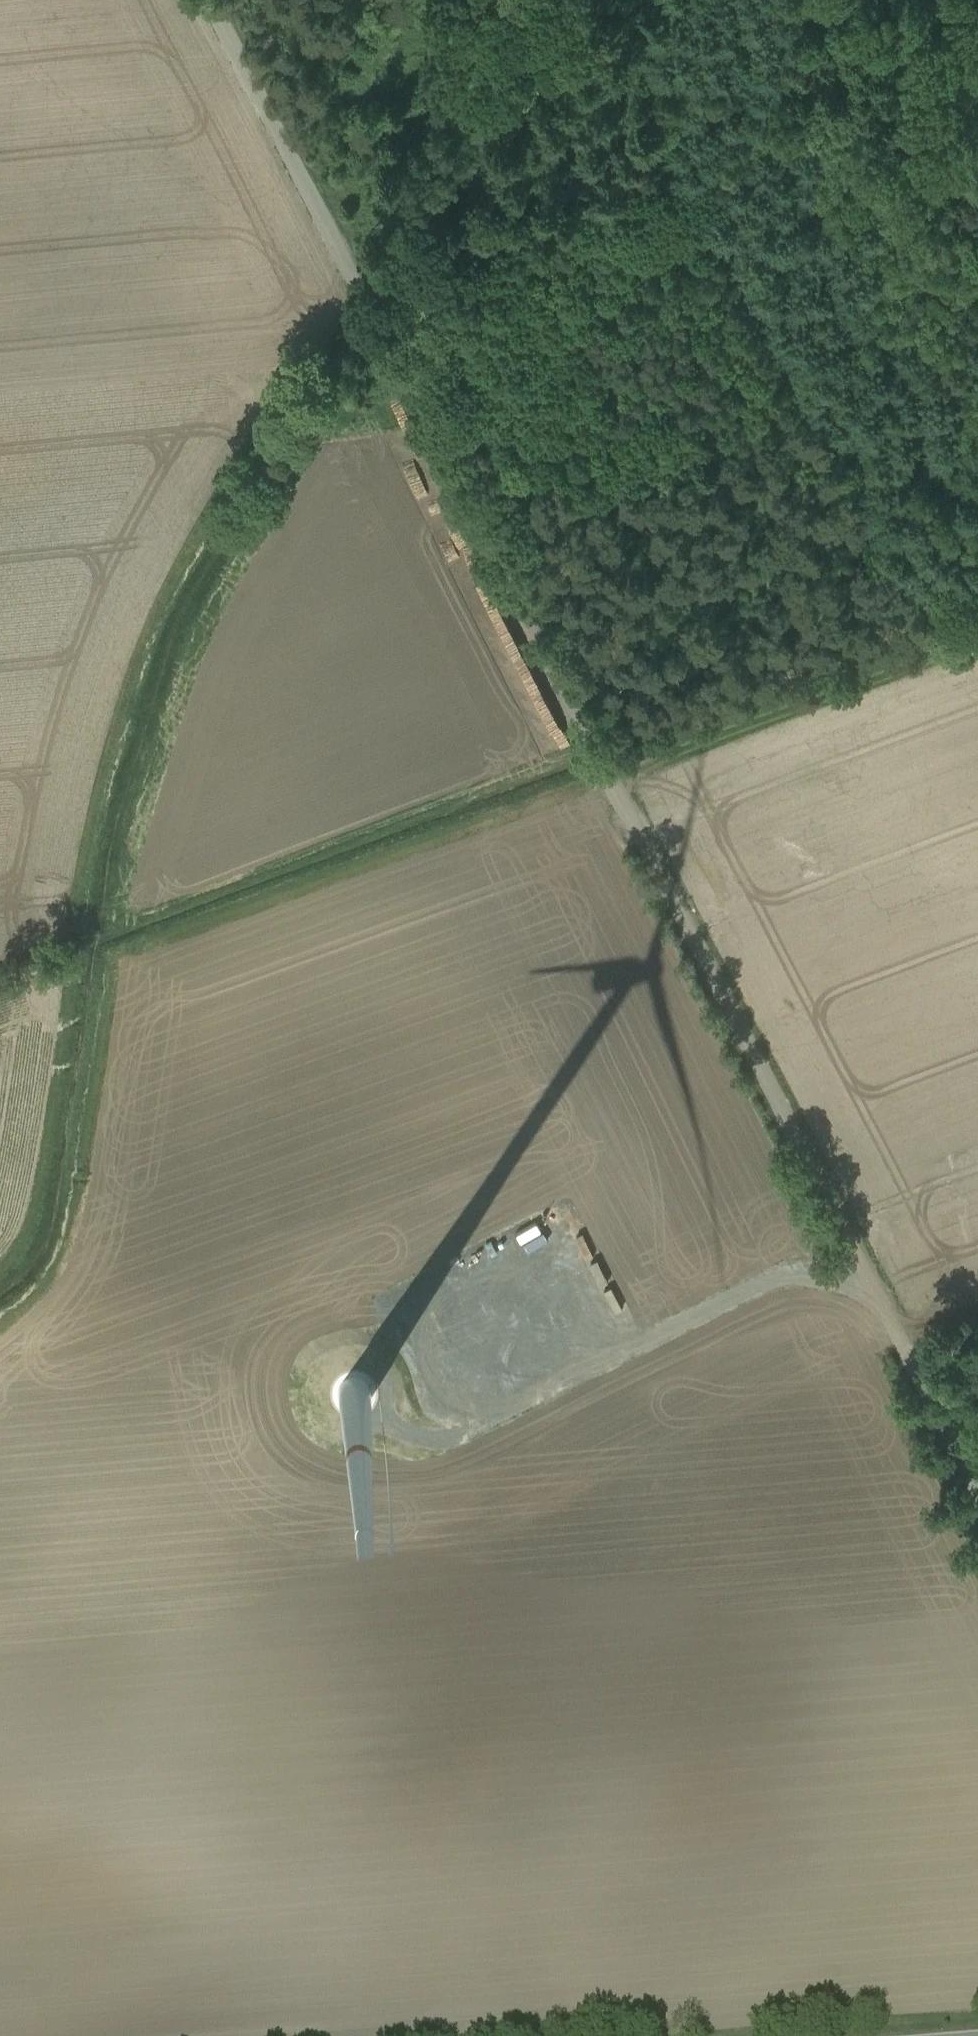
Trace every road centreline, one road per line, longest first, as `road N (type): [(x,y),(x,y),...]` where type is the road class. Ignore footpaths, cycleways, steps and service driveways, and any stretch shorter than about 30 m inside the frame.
road 1 (track): [(977,1480),(219,0)]
road 2 (track): [(858,1240),(448,1439)]

